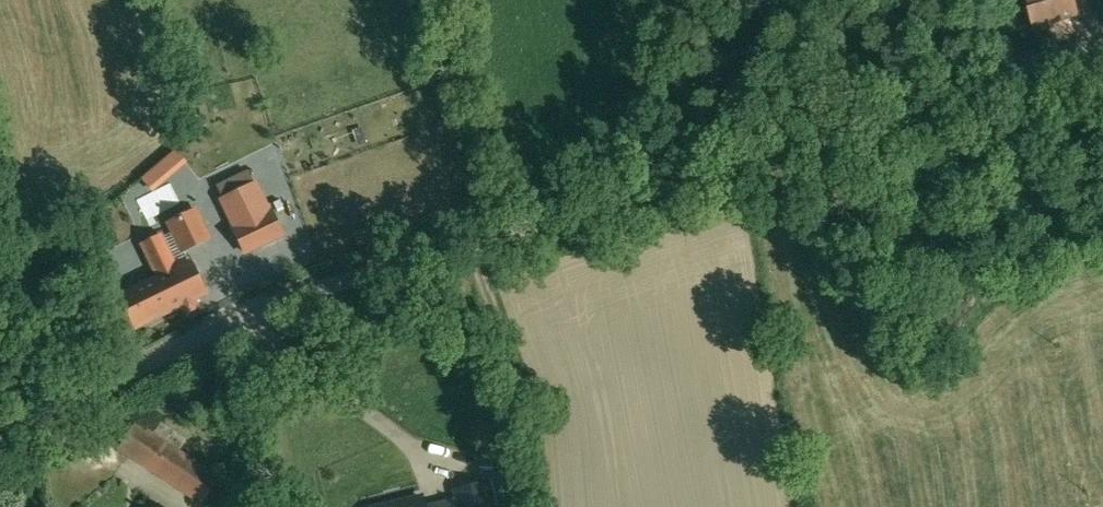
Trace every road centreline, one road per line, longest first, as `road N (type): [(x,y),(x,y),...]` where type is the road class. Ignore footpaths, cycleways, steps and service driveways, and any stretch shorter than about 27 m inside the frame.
road 1 (unclassified): [(1102,51),(232,318),(0,432)]

